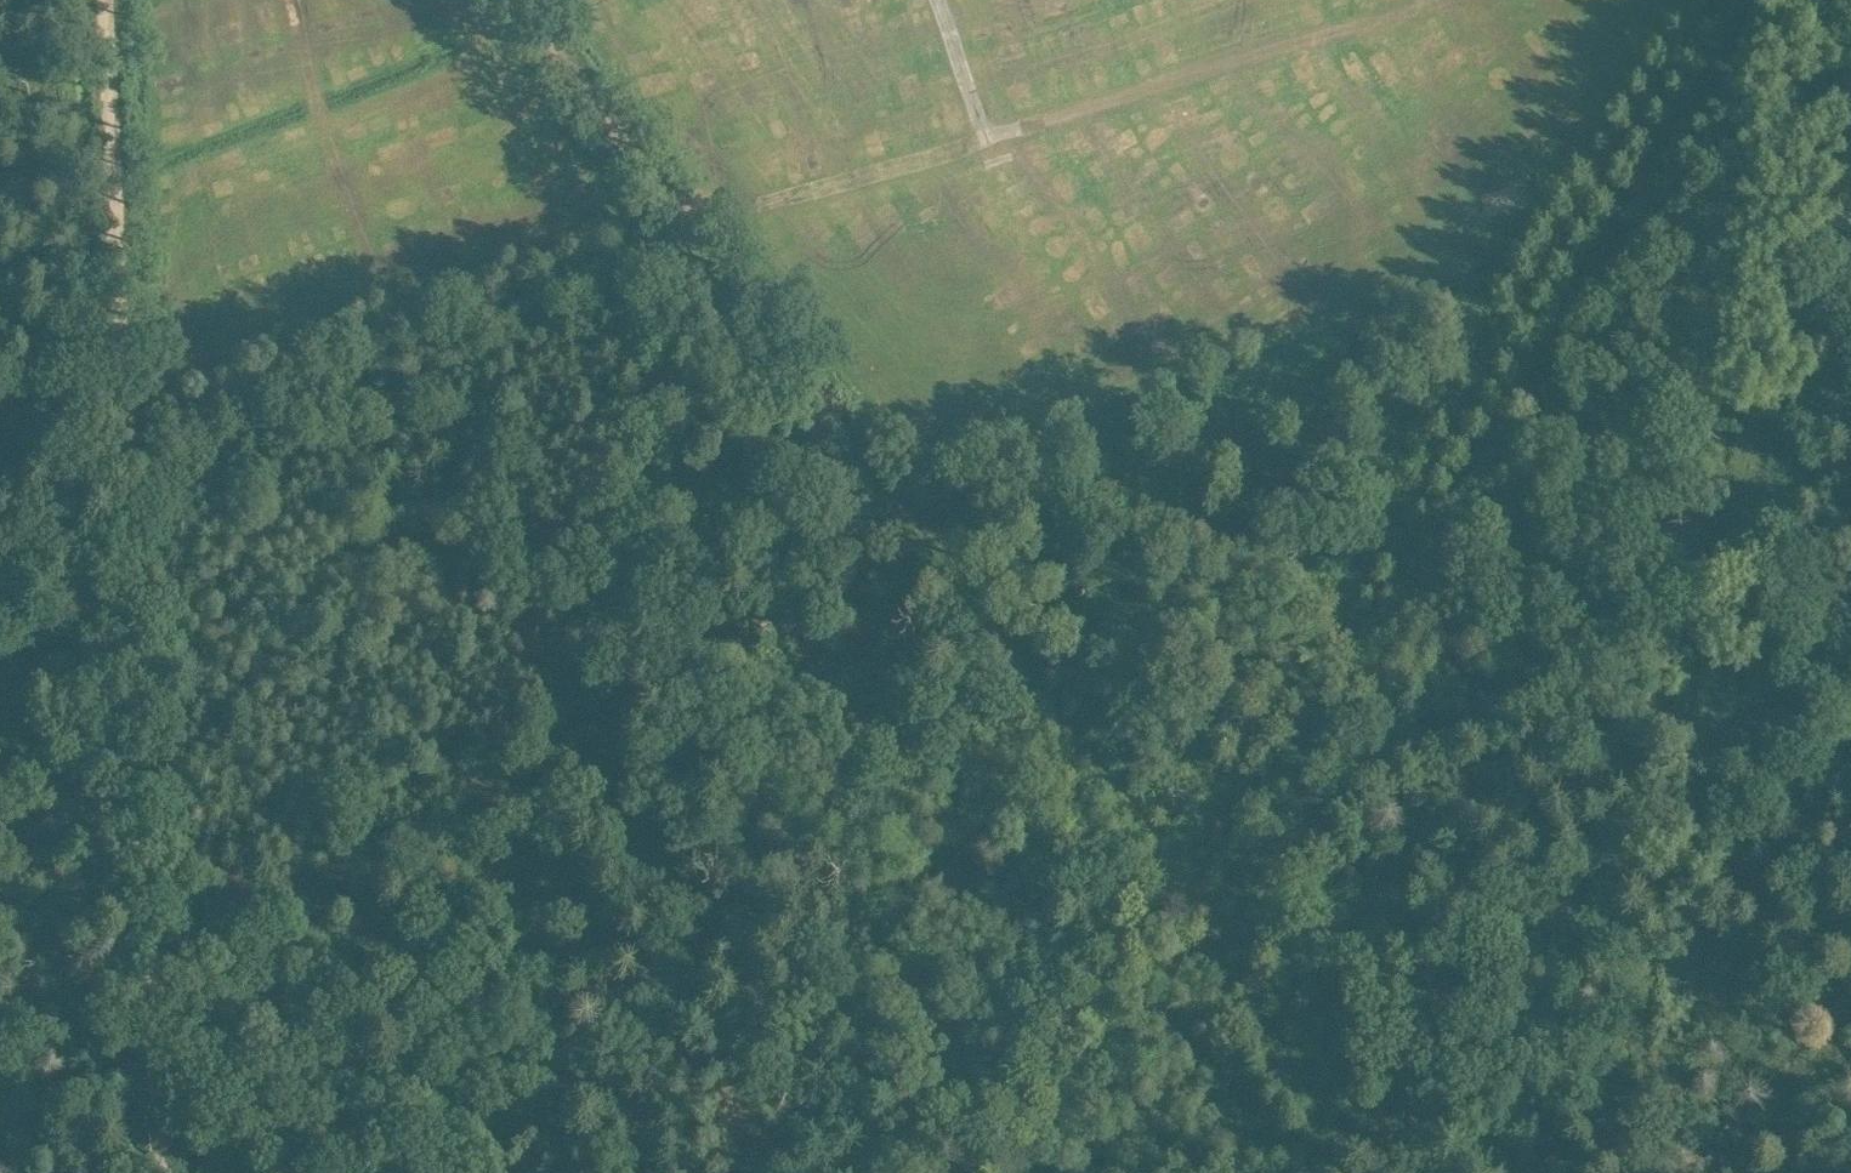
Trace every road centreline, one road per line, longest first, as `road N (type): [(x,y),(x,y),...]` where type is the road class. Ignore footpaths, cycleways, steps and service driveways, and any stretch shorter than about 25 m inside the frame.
road 1 (track): [(1715,0),(973,1172)]
road 2 (track): [(160,1172),(122,413),(111,0)]
road 3 (track): [(1163,876),(912,524),(516,0)]

